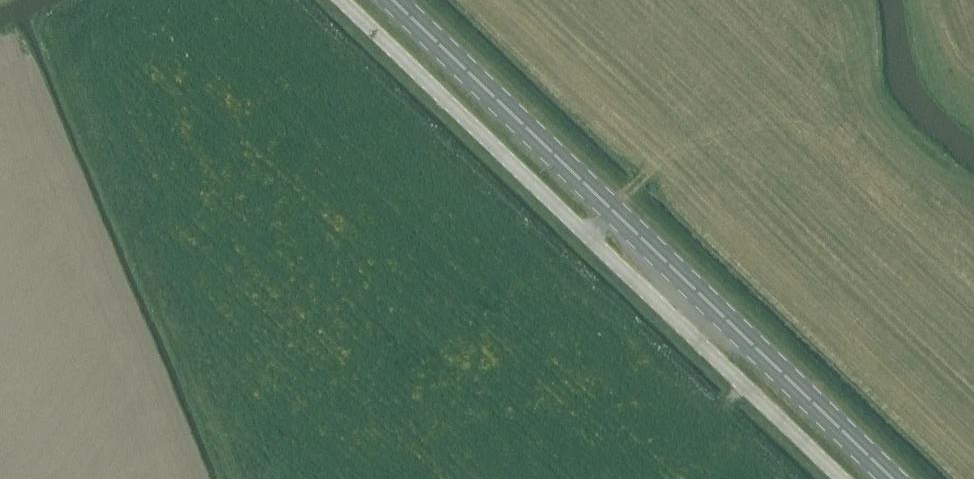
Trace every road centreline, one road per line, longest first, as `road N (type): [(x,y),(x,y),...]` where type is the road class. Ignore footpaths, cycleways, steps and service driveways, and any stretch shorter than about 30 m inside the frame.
road 1 (unclassified): [(841,478),(341,0)]
road 2 (primary): [(892,478),(392,0)]

